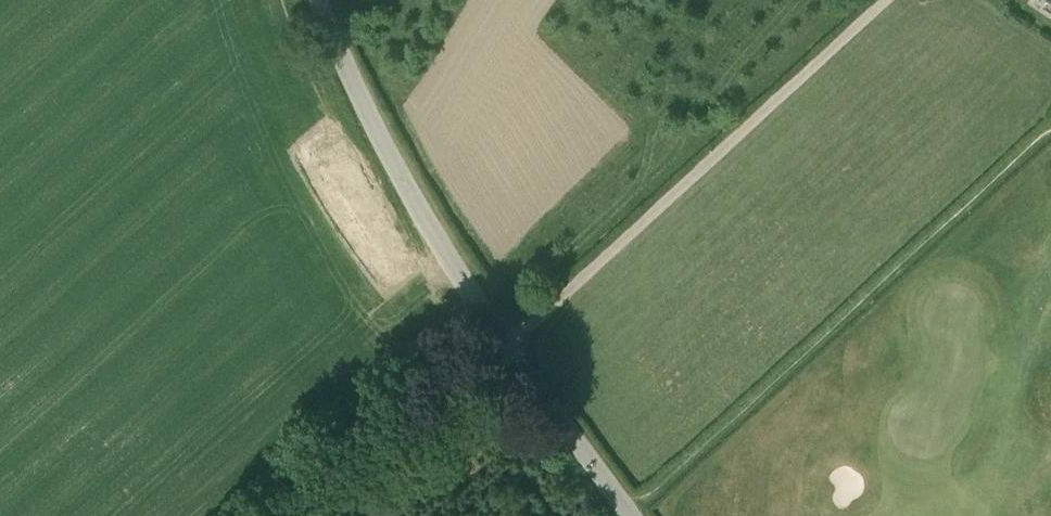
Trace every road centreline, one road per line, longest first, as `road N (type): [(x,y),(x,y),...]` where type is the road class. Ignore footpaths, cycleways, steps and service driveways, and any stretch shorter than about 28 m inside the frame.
road 1 (track): [(316,515),(880,0)]
road 2 (tertiary): [(633,515),(436,233),(374,119),(323,0)]

